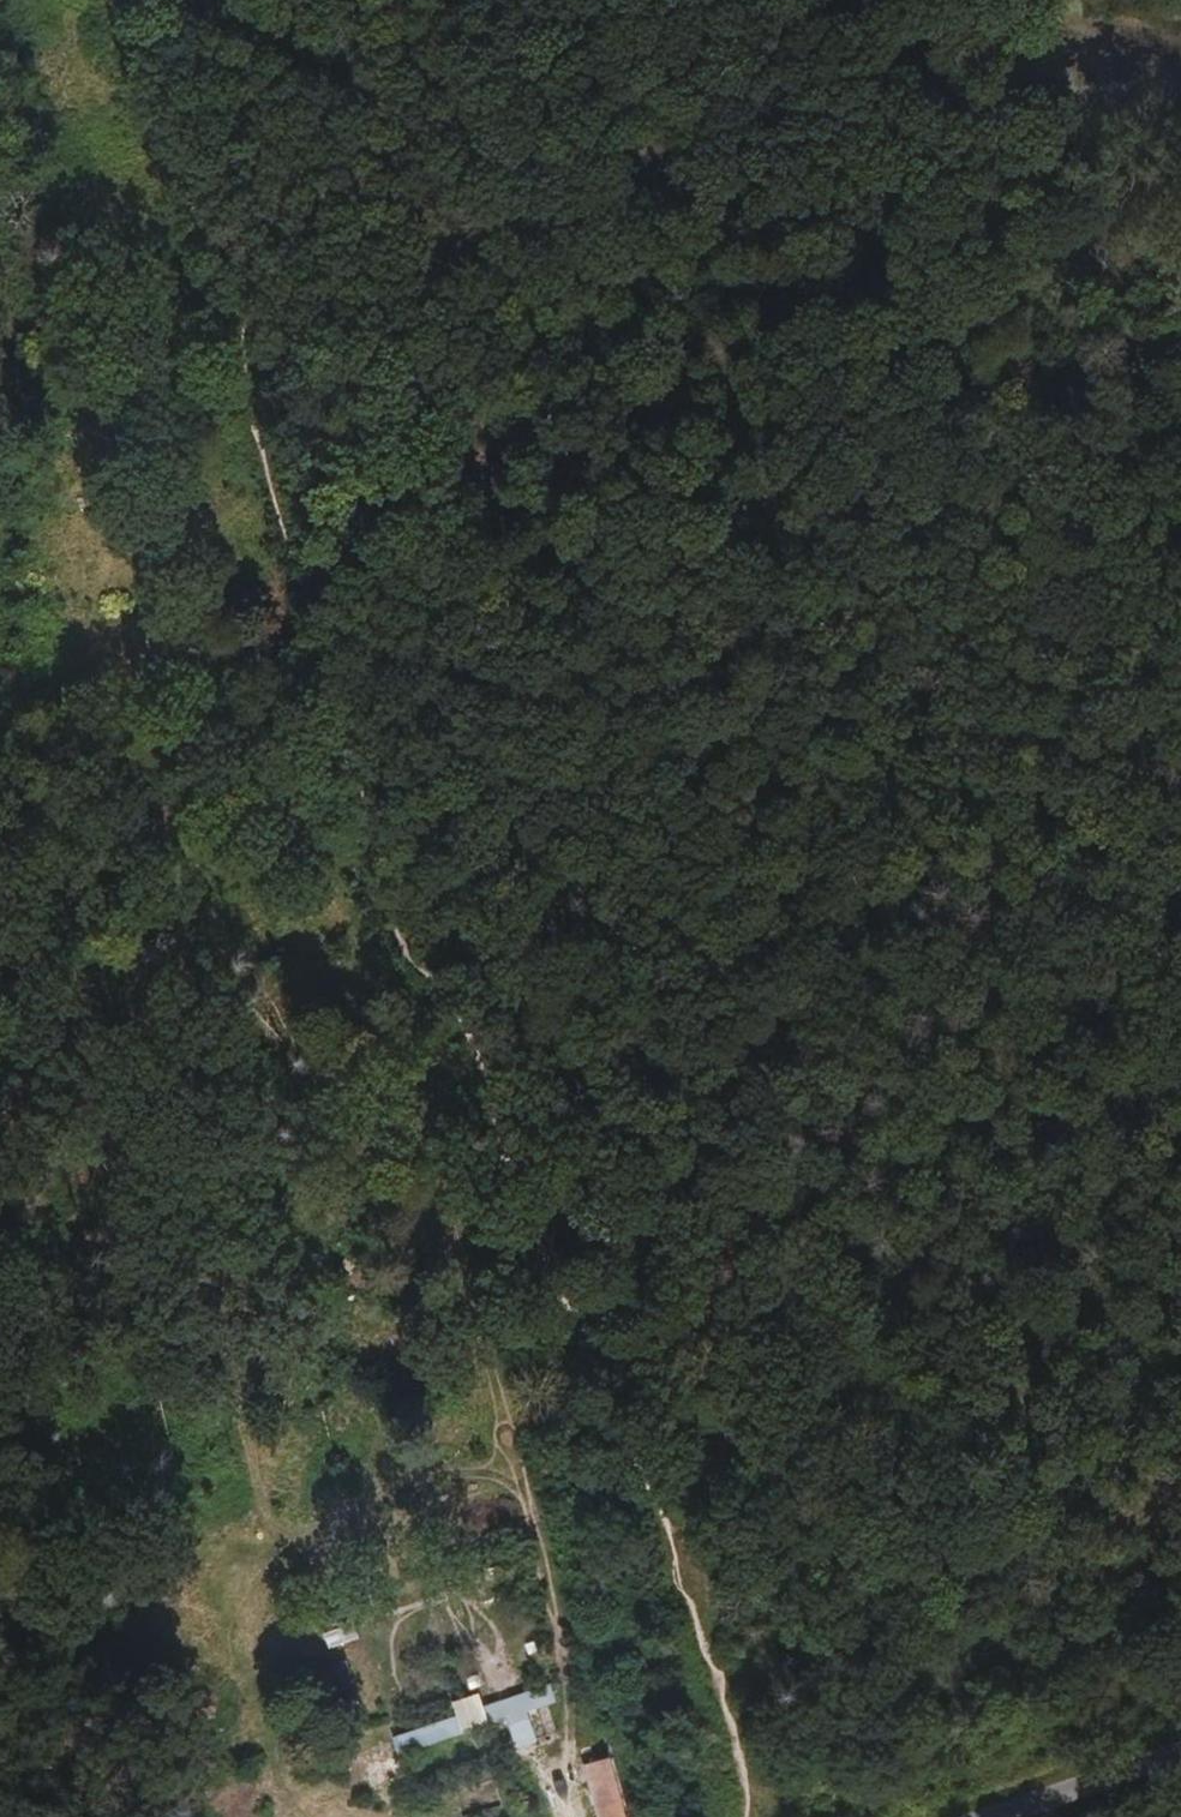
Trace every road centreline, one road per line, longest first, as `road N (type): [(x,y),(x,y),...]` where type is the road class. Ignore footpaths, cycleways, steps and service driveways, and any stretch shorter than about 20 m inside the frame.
road 1 (unclassified): [(1005,1816),(1180,1755)]

